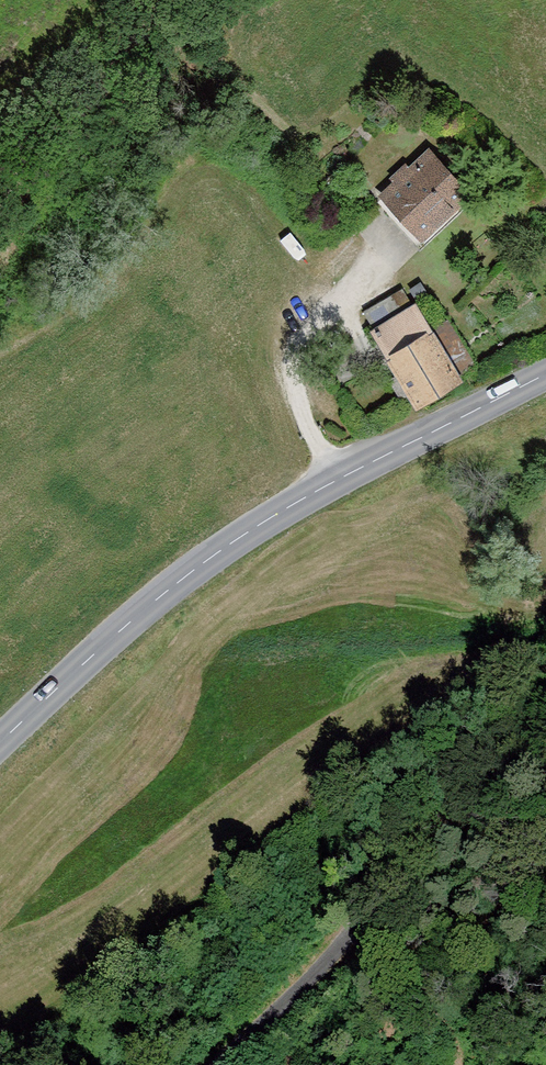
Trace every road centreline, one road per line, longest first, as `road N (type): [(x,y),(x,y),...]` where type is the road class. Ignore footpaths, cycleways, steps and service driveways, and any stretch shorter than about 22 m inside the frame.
road 1 (tertiary): [(545,373),(333,483),(210,559),(0,744)]
road 2 (track): [(545,734),(284,1007),(216,1064)]
road 3 (track): [(0,186),(174,0)]

